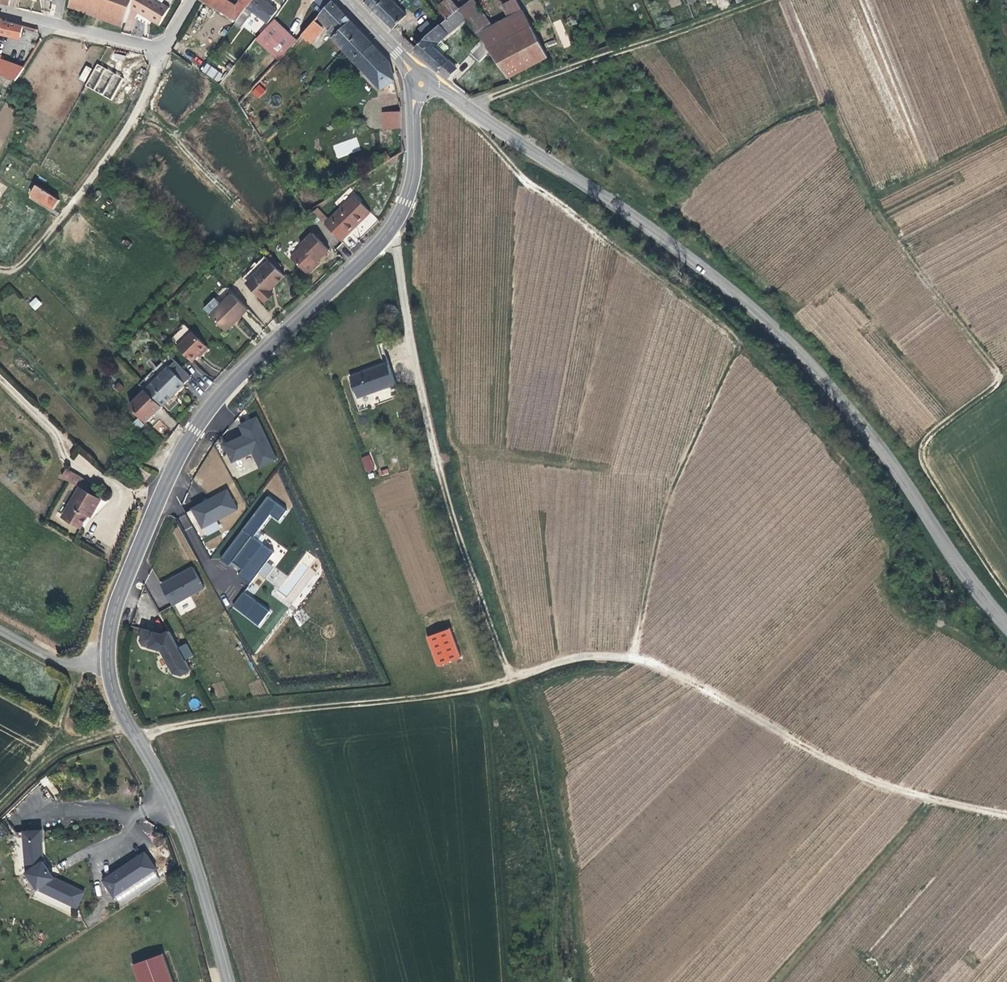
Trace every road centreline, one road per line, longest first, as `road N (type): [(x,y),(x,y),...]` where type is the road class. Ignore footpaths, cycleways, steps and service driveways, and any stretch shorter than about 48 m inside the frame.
road 1 (tertiary): [(421,84),(413,177),(395,223),(209,411),(169,477),(111,623),(115,698),(179,818),(229,981)]
road 2 (track): [(632,656),(666,502),(737,343),(519,175),(465,106),(756,0)]
road 3 (track): [(135,734),(450,692),(589,655),(632,656),(880,783),(1006,813)]
road 4 (tertiary): [(421,84),(628,213),(757,312),(872,437),(1006,625)]
road 5 (track): [(395,223),(436,454),(514,679)]
road 6 (track): [(1006,591),(922,456),(922,443),(995,387),(999,374),(889,226)]
road 7 (track): [(632,656),(613,671),(583,673),(540,692),(573,868),(581,981)]
road 8 (track): [(509,680),(529,736),(554,873),(557,981)]
road 9 (track): [(154,47),(155,74),(116,145),(29,258),(1,269)]
road 10 (track): [(773,981),(929,798)]
road 11 (residential): [(0,10),(154,47),(191,0)]
road 12 (track): [(130,725),(66,746),(0,805)]

